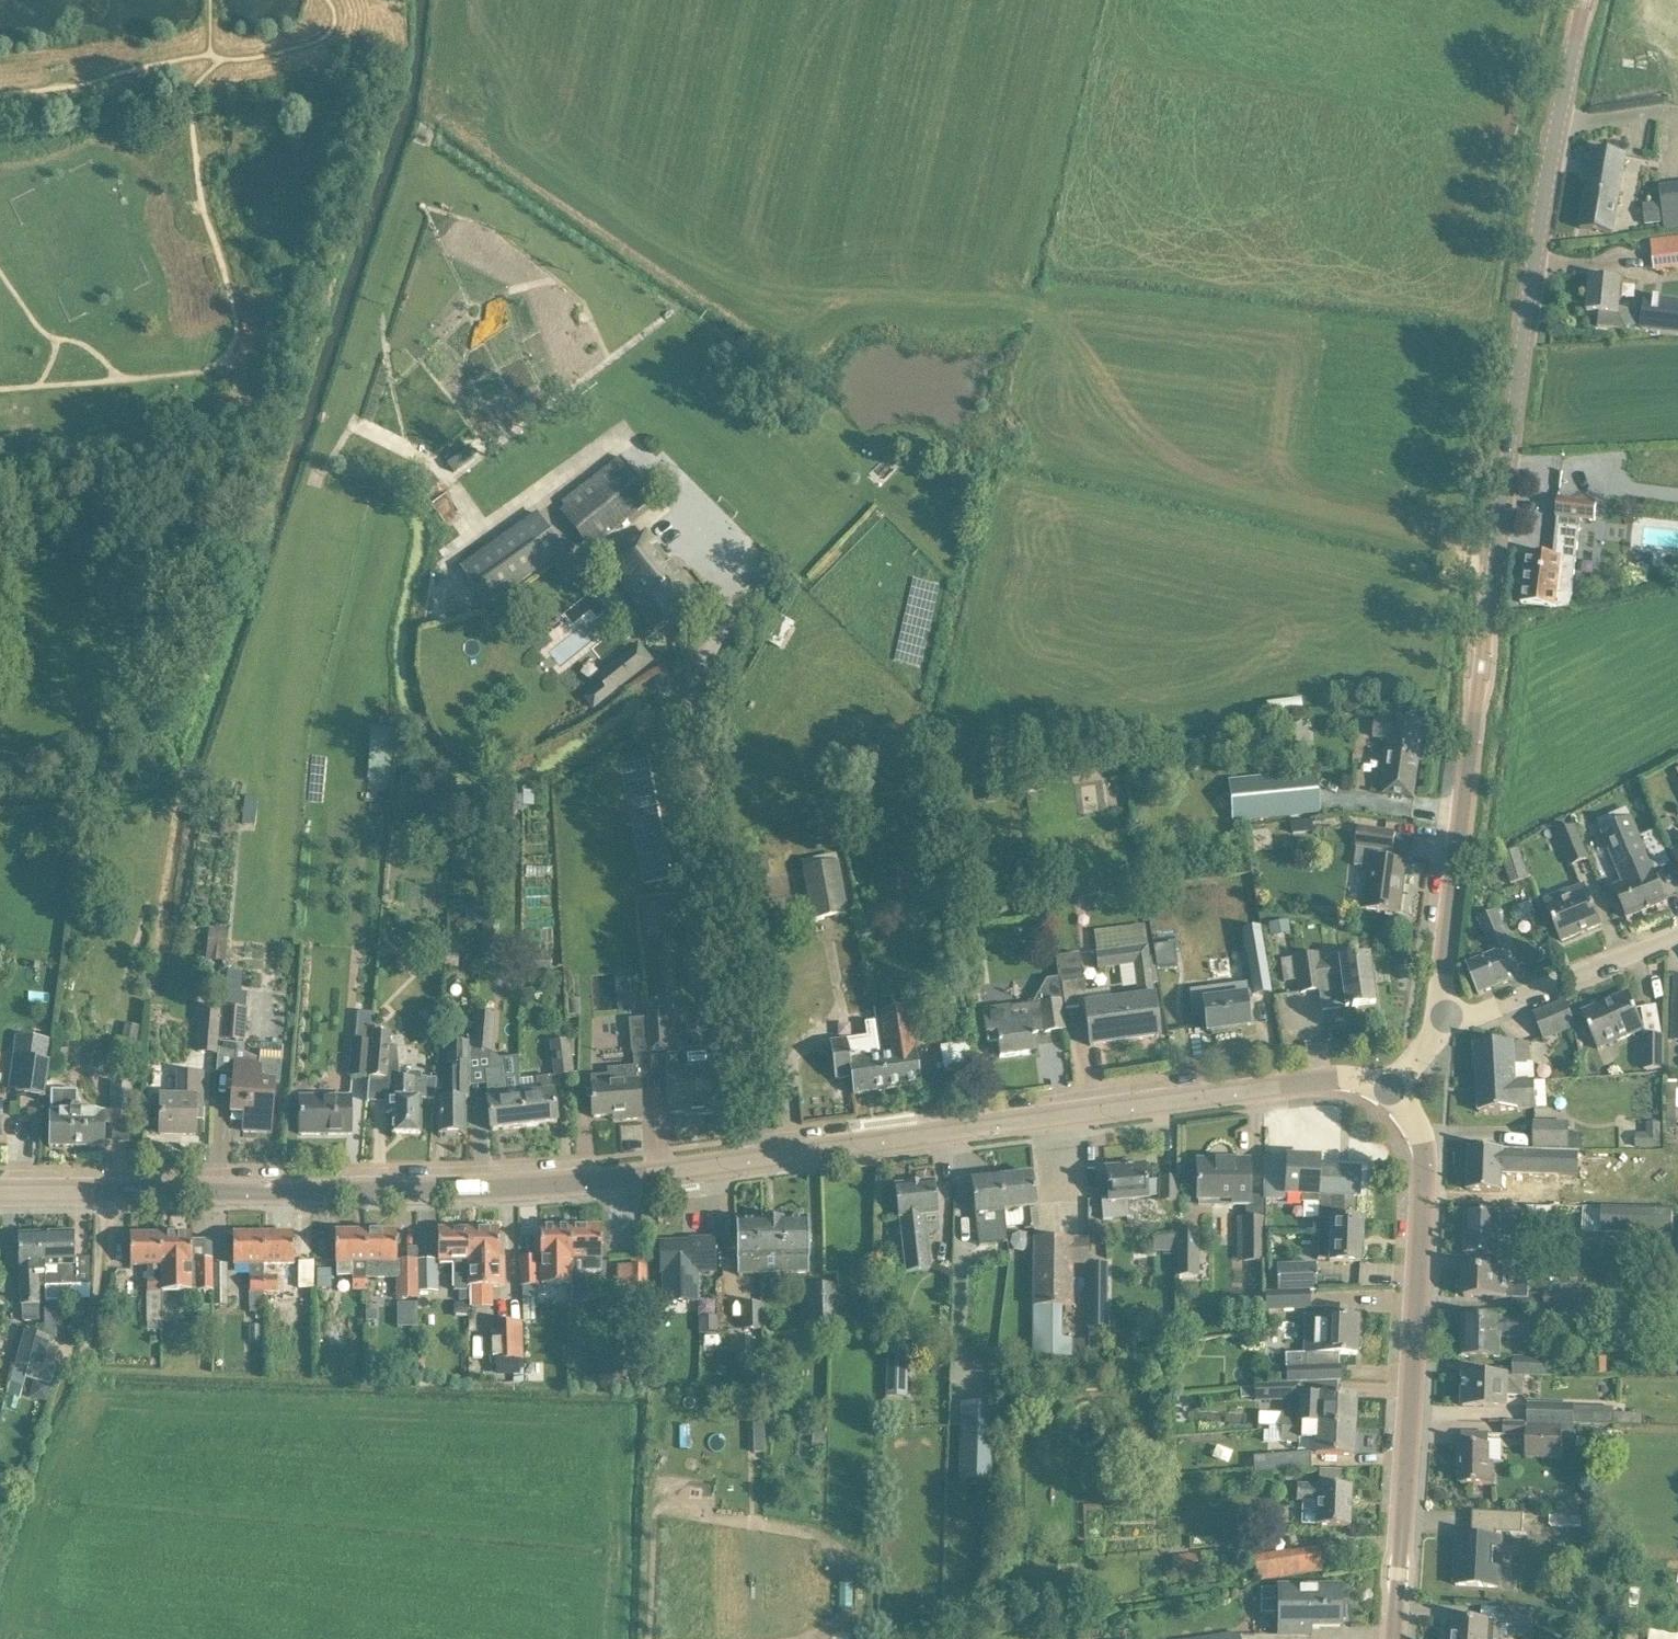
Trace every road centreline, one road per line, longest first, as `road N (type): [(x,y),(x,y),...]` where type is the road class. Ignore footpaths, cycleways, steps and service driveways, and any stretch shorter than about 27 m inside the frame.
road 1 (tertiary): [(0,1194),(483,1190),(691,1170),(1337,1080),(1393,1096)]
road 2 (unclassified): [(1481,666),(1526,312),(1584,0)]
road 3 (tertiary): [(1394,1638),(1425,1178),(1412,1118),(1393,1096)]
road 4 (residential): [(1438,1029),(1481,666)]
road 5 (residential): [(1438,1029),(1677,934)]
road 6 (track): [(108,1192),(88,1379)]

